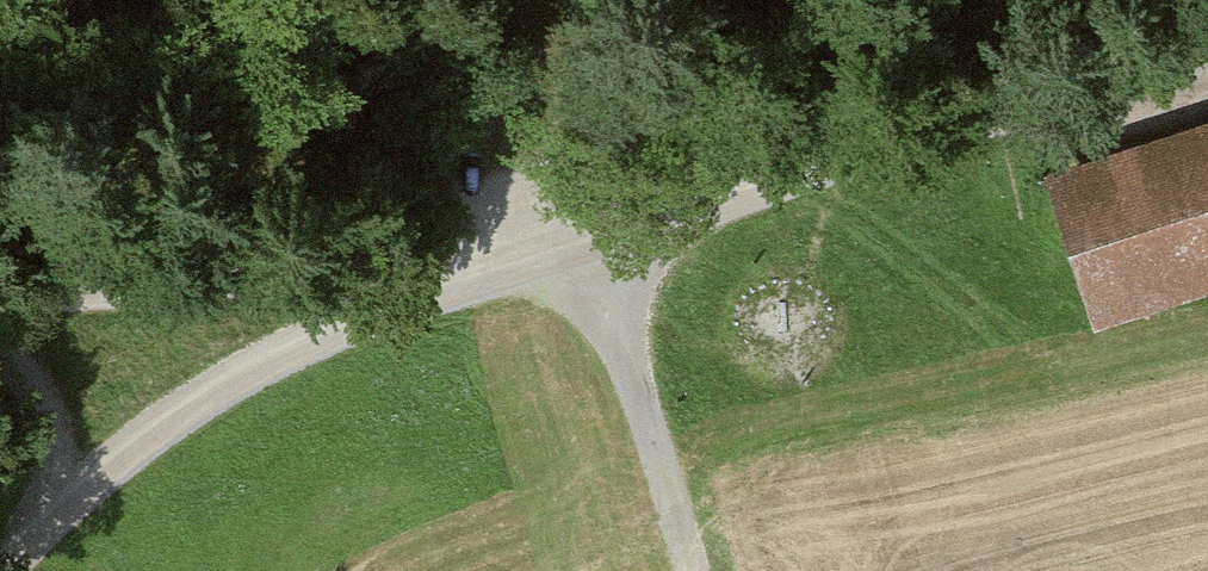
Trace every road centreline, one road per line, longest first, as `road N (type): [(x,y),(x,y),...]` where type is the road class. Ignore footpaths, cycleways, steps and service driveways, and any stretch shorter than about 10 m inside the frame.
road 1 (track): [(33,535),(170,414),(280,349),(407,293),(594,238),(1207,29)]
road 2 (track): [(689,570),(594,238),(558,159),(539,0)]
road 3 (track): [(0,296),(338,282),(407,293)]
road 4 (track): [(33,535),(48,484),(45,426),(26,355),(0,334)]

